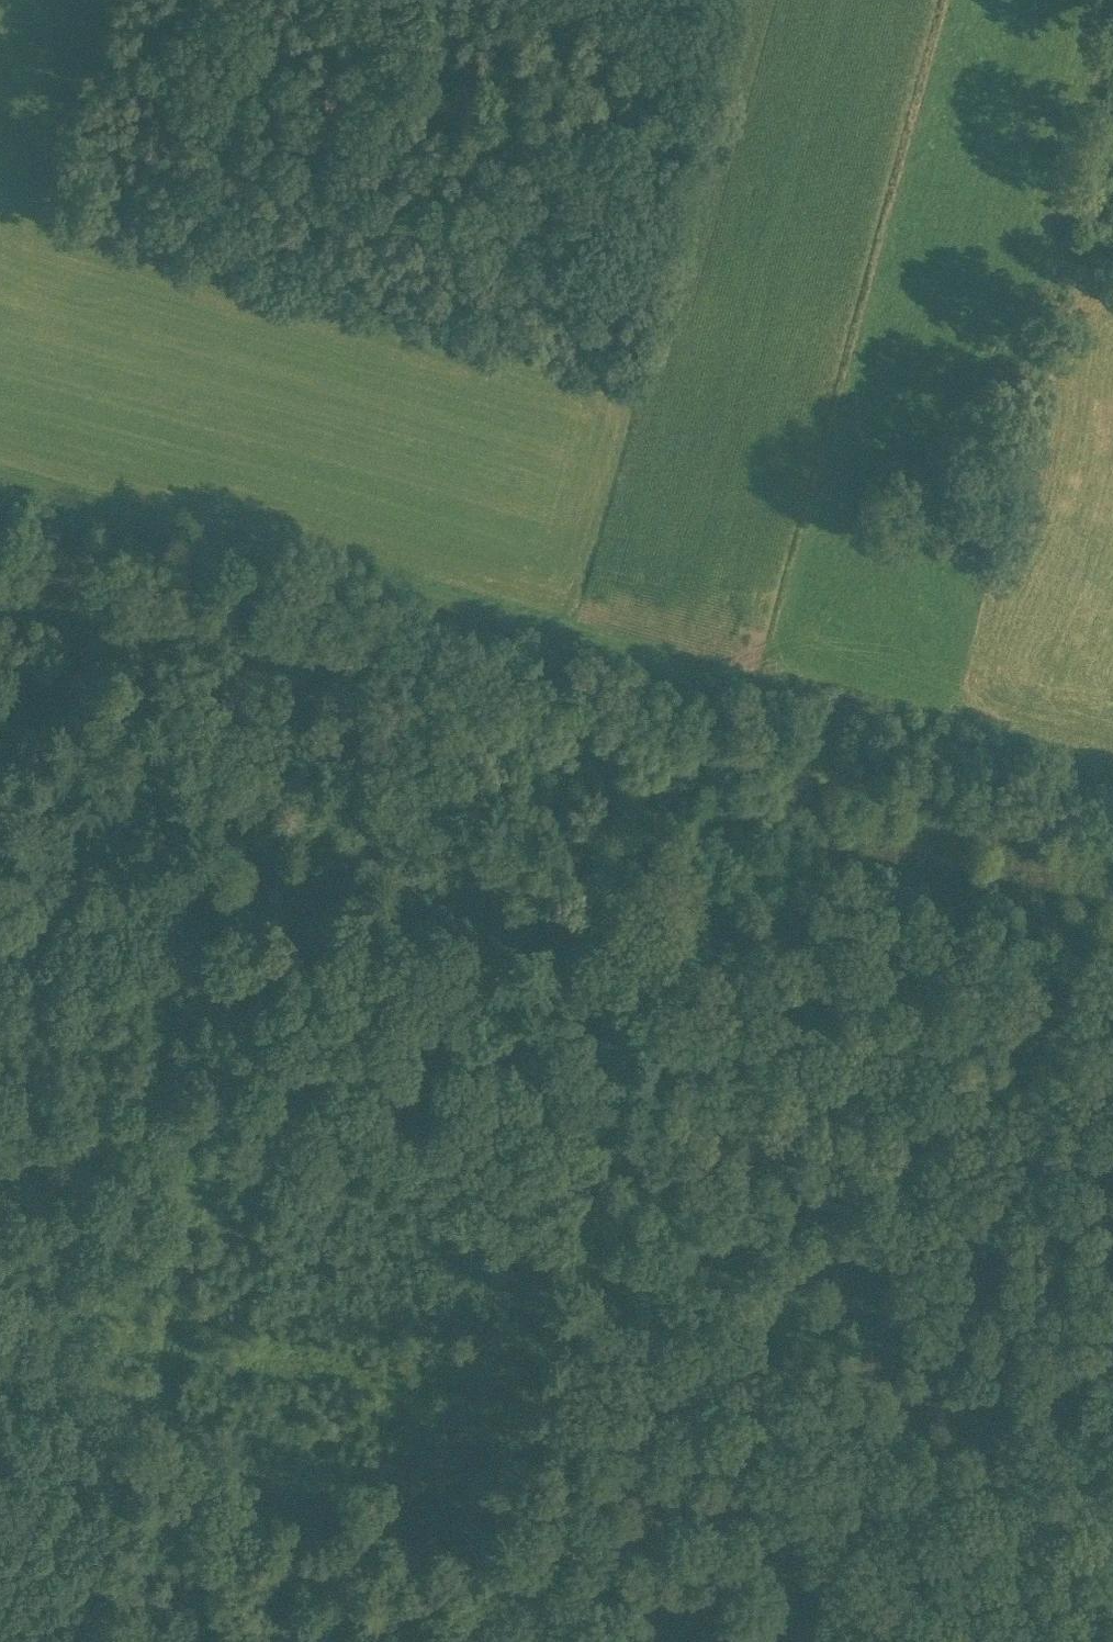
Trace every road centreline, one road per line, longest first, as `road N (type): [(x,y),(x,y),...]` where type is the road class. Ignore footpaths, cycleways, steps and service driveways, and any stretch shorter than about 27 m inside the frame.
road 1 (track): [(0,681),(1112,1009)]
road 2 (track): [(0,466),(1112,780)]

